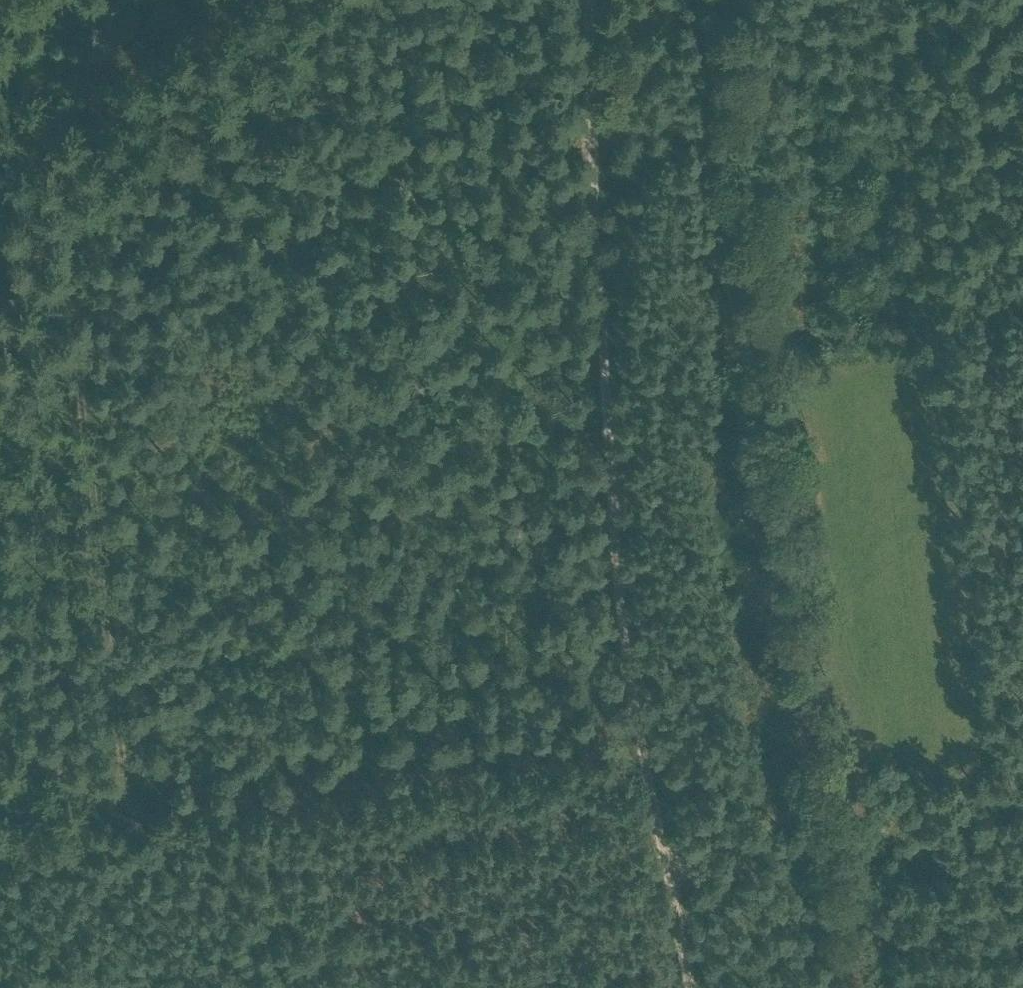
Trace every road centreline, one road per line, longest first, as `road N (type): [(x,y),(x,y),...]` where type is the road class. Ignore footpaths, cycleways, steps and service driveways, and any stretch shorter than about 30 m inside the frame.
road 1 (track): [(97,317),(591,125),(663,124),(691,139),(708,167),(720,219),(796,805),(790,821),(674,881)]
road 2 (track): [(796,805),(831,818),(882,820),(1003,798),(891,0)]
road 3 (track): [(590,0),(622,614),(694,987)]
road 4 (track): [(0,712),(126,795),(125,687),(69,0)]
road 5 (track): [(27,987),(126,795)]

